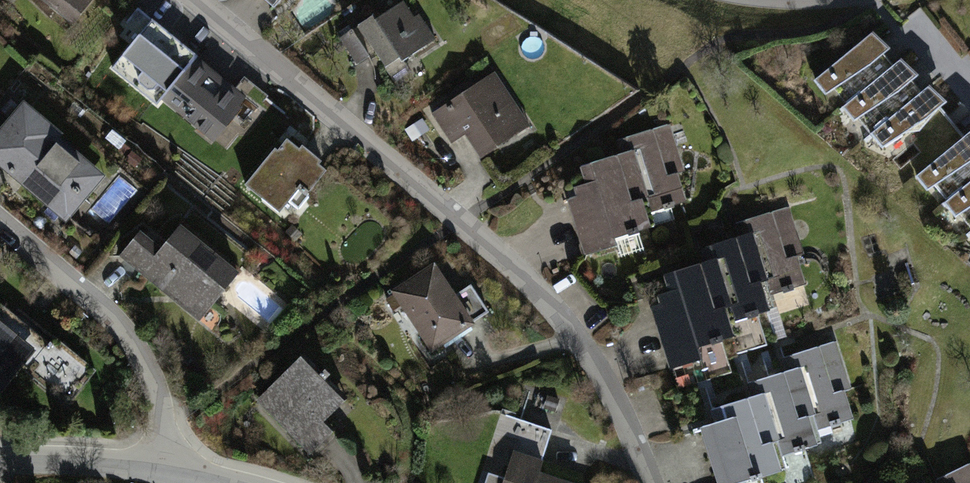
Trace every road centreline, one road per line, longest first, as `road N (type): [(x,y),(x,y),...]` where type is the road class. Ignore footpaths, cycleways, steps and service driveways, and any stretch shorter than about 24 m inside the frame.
road 1 (residential): [(199,0),(535,276),(601,364),(657,482)]
road 2 (residential): [(0,461),(101,462),(231,482)]
road 3 (residential): [(969,90),(873,11)]

